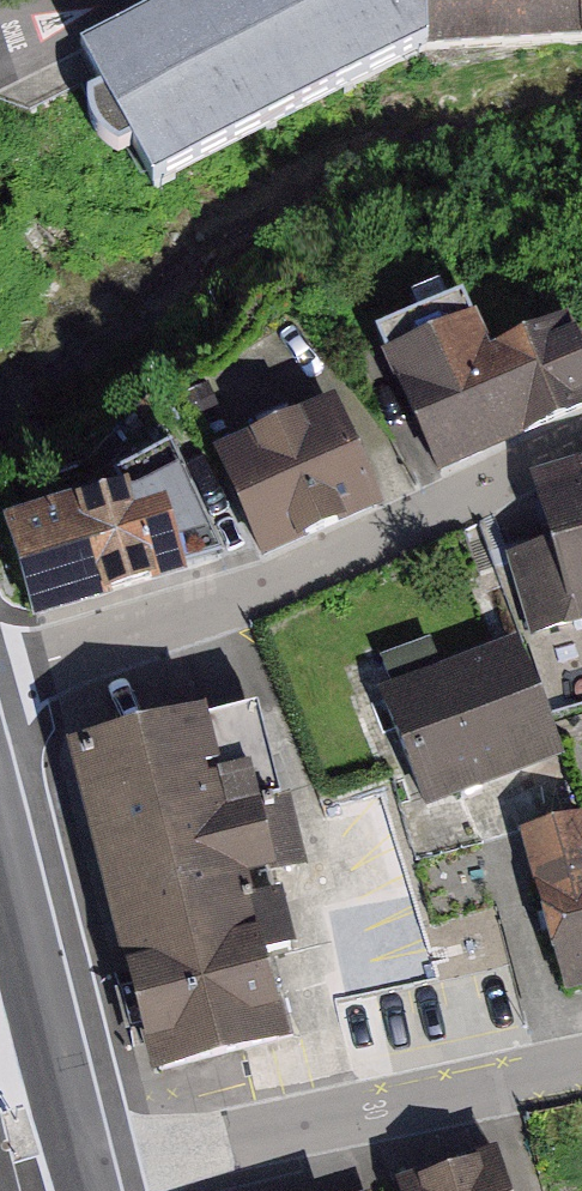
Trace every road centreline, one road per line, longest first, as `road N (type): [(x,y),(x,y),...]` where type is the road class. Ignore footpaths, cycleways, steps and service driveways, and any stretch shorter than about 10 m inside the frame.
road 1 (residential): [(581,439),(235,605),(0,677)]
road 2 (residential): [(581,1062),(84,1180)]
road 3 (tertiary): [(84,1180),(0,863)]
road 4 (residential): [(0,45),(120,0)]

